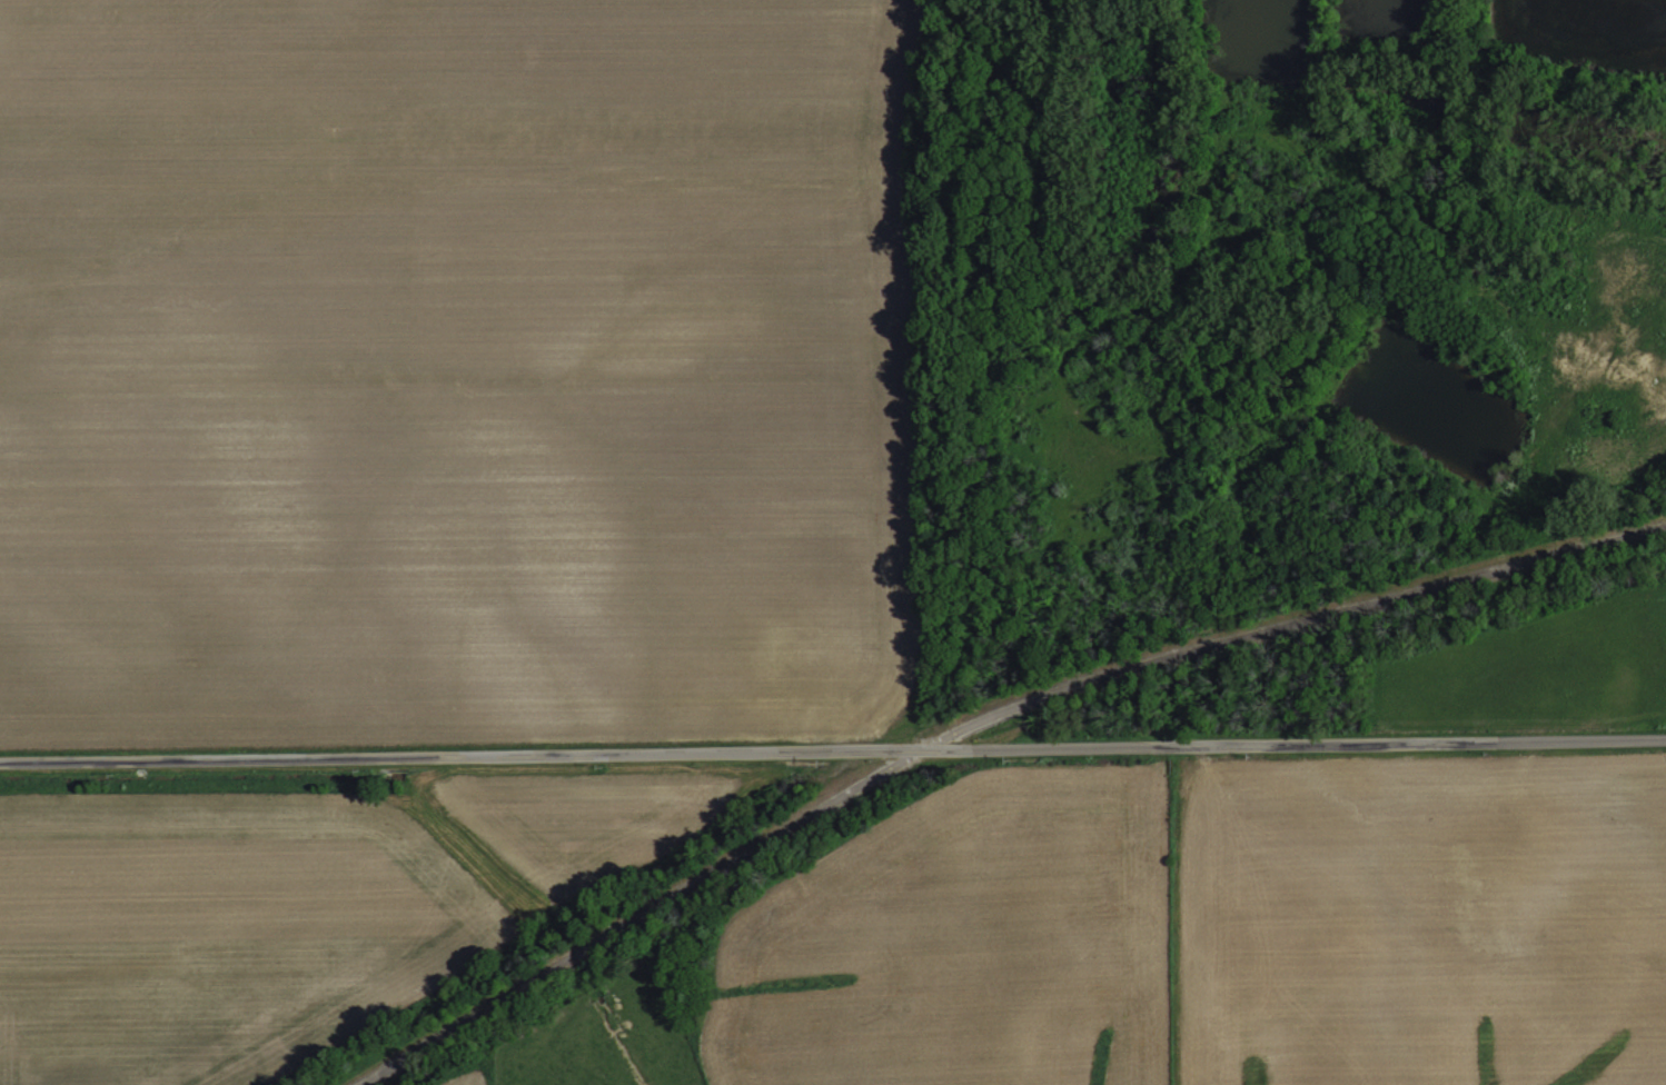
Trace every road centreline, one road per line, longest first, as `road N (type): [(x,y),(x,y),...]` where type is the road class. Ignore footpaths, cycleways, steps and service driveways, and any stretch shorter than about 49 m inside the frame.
road 1 (residential): [(0,758),(1665,735)]

